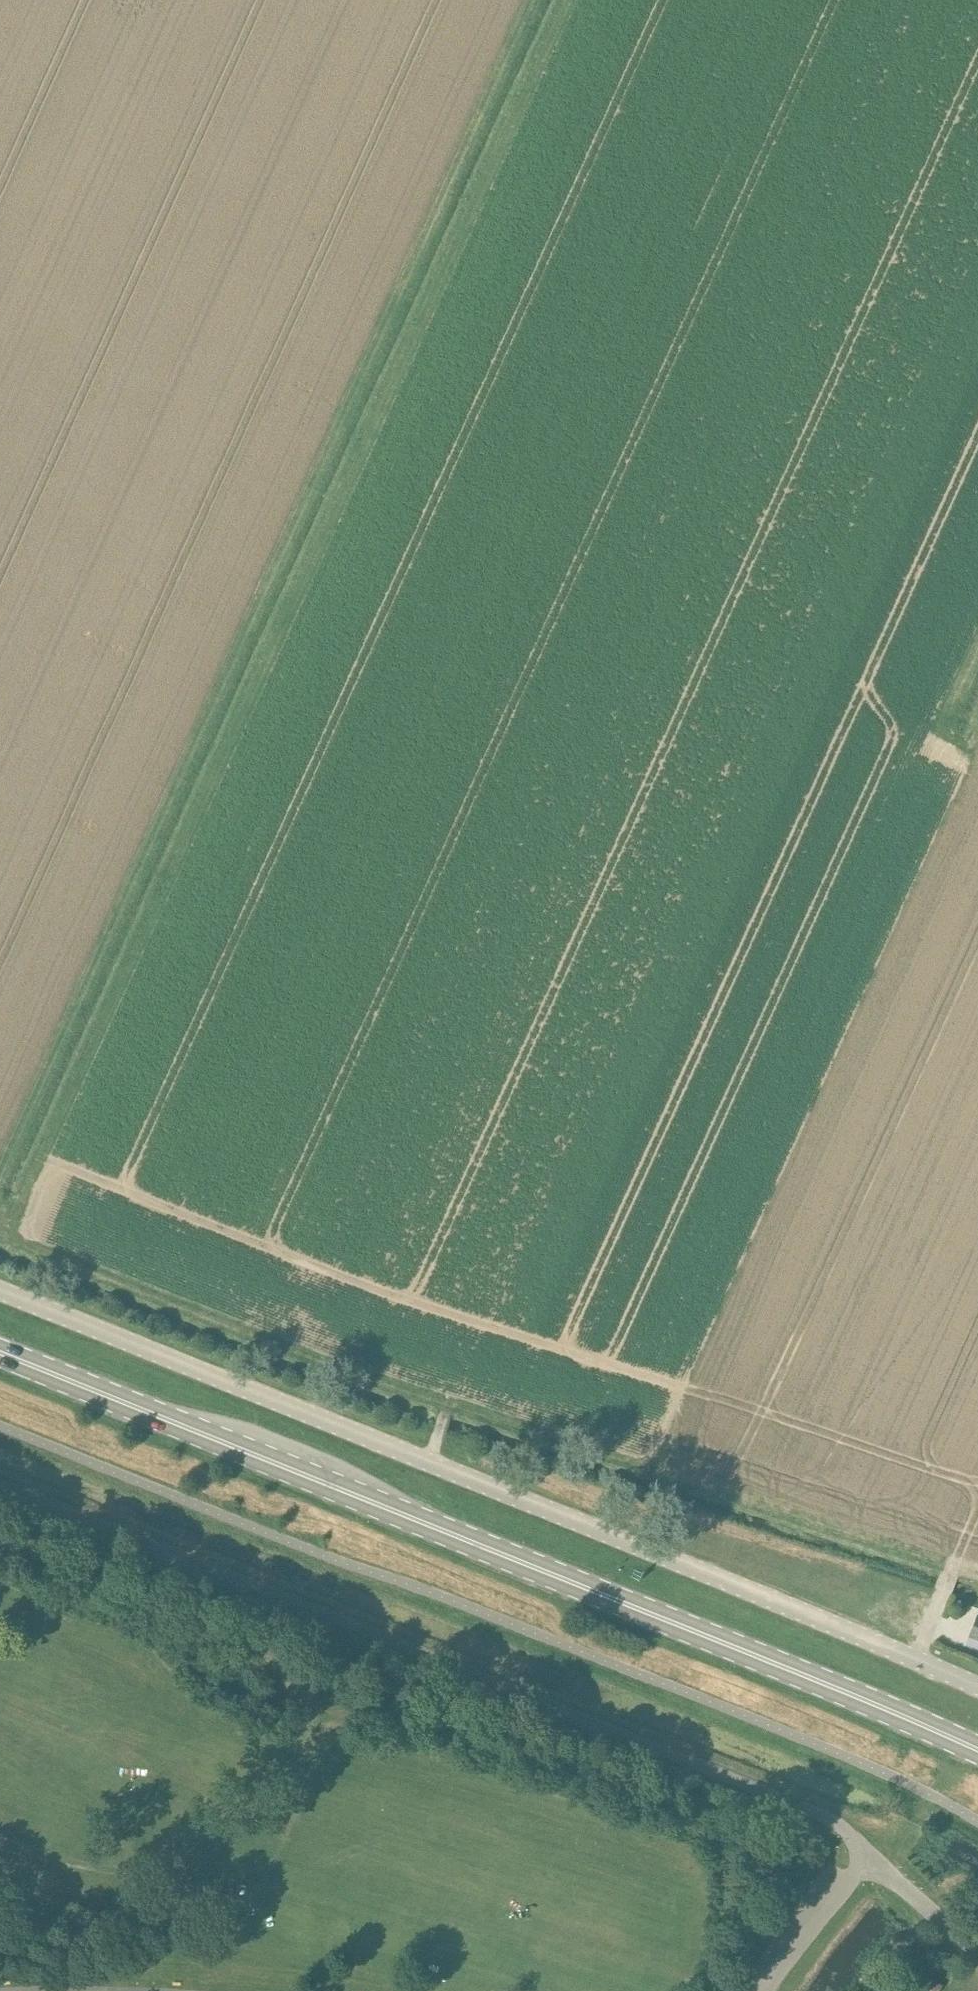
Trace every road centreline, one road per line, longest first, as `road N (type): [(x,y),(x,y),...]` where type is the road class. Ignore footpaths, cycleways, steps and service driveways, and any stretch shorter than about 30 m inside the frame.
road 1 (primary): [(977,1751),(0,1353)]
road 2 (unclassified): [(977,1687),(0,1293)]

